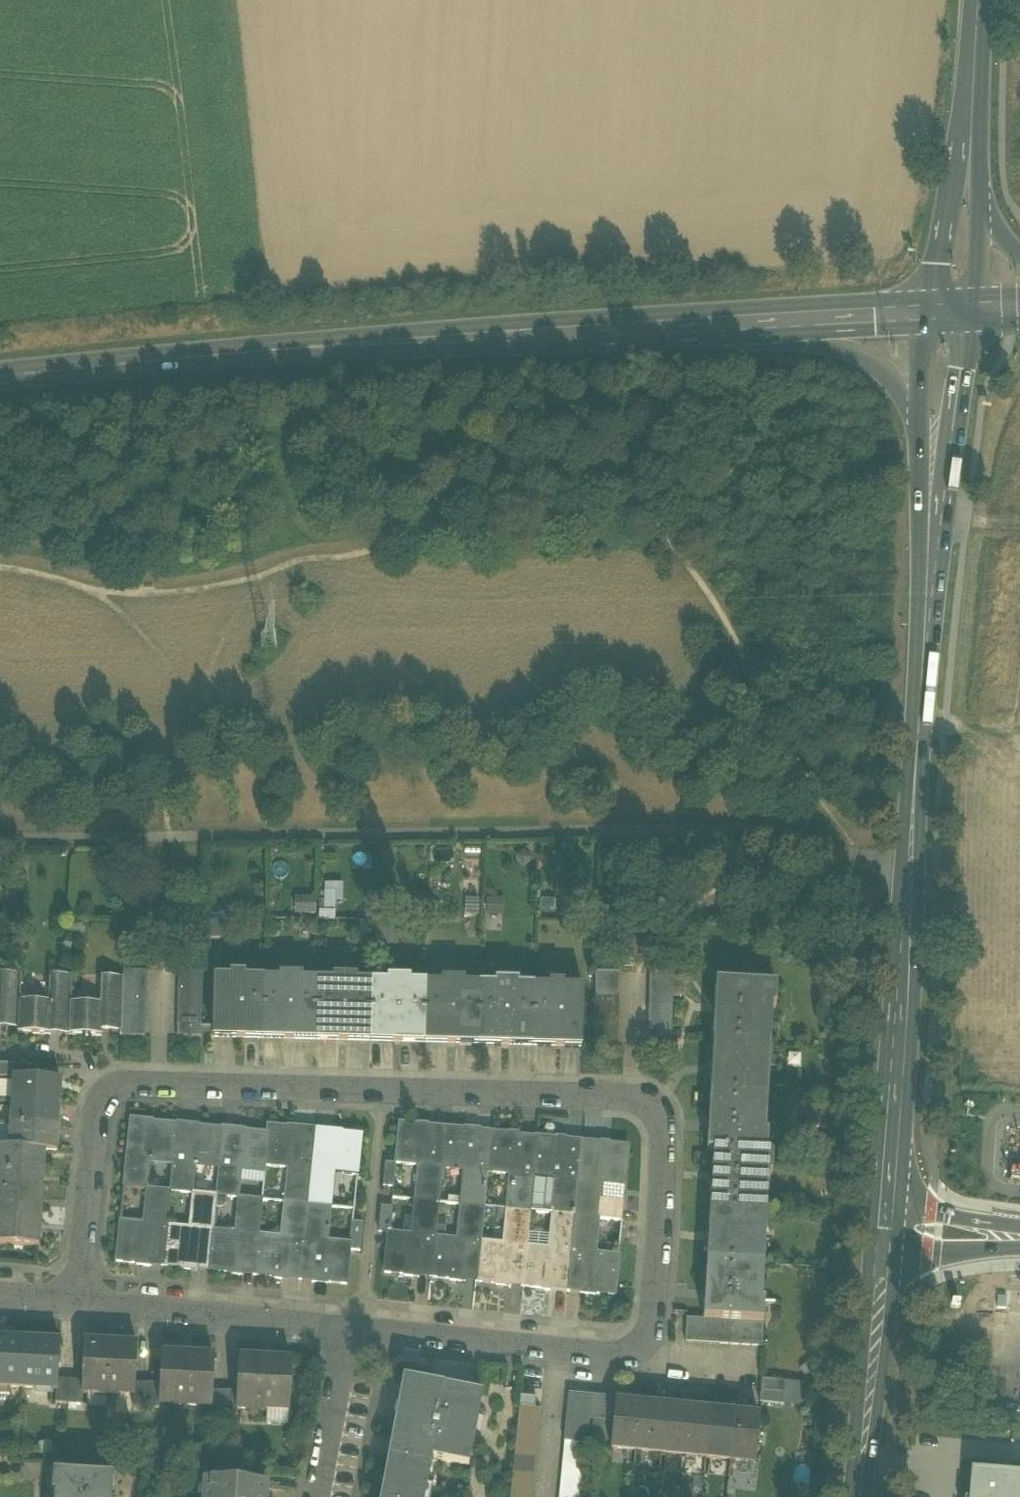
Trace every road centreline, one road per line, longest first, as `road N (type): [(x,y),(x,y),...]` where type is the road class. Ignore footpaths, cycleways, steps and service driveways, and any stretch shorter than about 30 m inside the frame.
road 1 (residential): [(85,1306),(105,1085),(645,1100),(666,1114),(652,1359)]
road 2 (track): [(0,841),(711,832),(819,843),(936,889)]
road 3 (secondary): [(769,322),(342,344),(0,377)]
road 4 (secondary): [(918,733),(884,1230)]
road 5 (secondary): [(918,733),(970,312)]
road 6 (residential): [(358,1328),(652,1359)]
road 7 (secondary): [(918,438),(918,733)]
road 8 (primary): [(978,28),(925,314)]
road 9 (track): [(227,0),(258,283)]
road 10 (residential): [(85,1306),(358,1328)]
road 11 (secondary): [(884,1230),(858,1496)]
road 12 (secondary): [(769,322),(877,370),(900,393),(918,438)]
road 13 (primary): [(979,202),(978,28)]
road 14 (residential): [(321,1496),(358,1328)]
road 15 (secondary): [(925,314),(769,322)]
road 16 (tertiary): [(884,1230),(915,1252),(1019,1249)]
road 17 (secondary): [(925,314),(918,438)]

